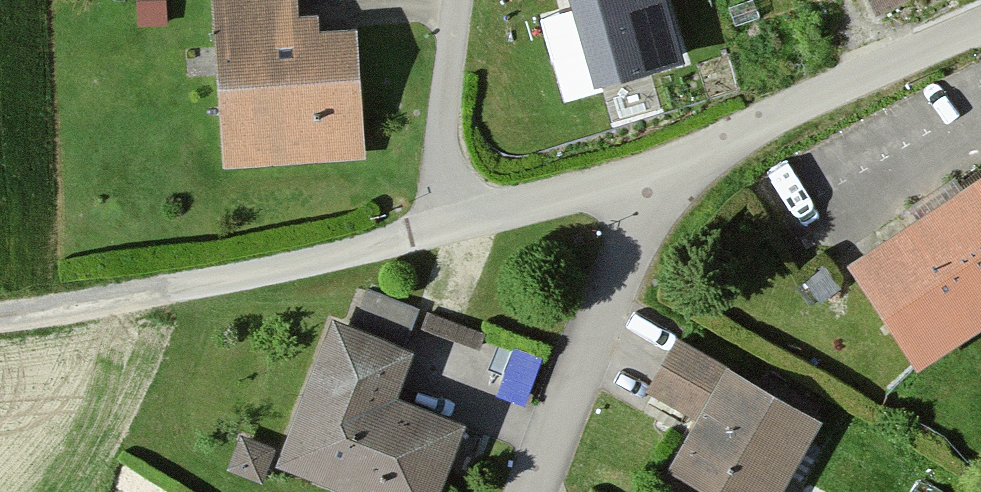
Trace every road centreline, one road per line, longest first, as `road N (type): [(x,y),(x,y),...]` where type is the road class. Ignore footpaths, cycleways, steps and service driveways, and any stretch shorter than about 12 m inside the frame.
road 1 (unclassified): [(446,227),(184,287),(0,316)]
road 2 (unclassified): [(980,25),(649,172)]
road 3 (residential): [(539,491),(649,172)]
road 4 (residential): [(460,0),(445,111),(446,227)]
road 5 (unclassified): [(649,172),(446,227)]

